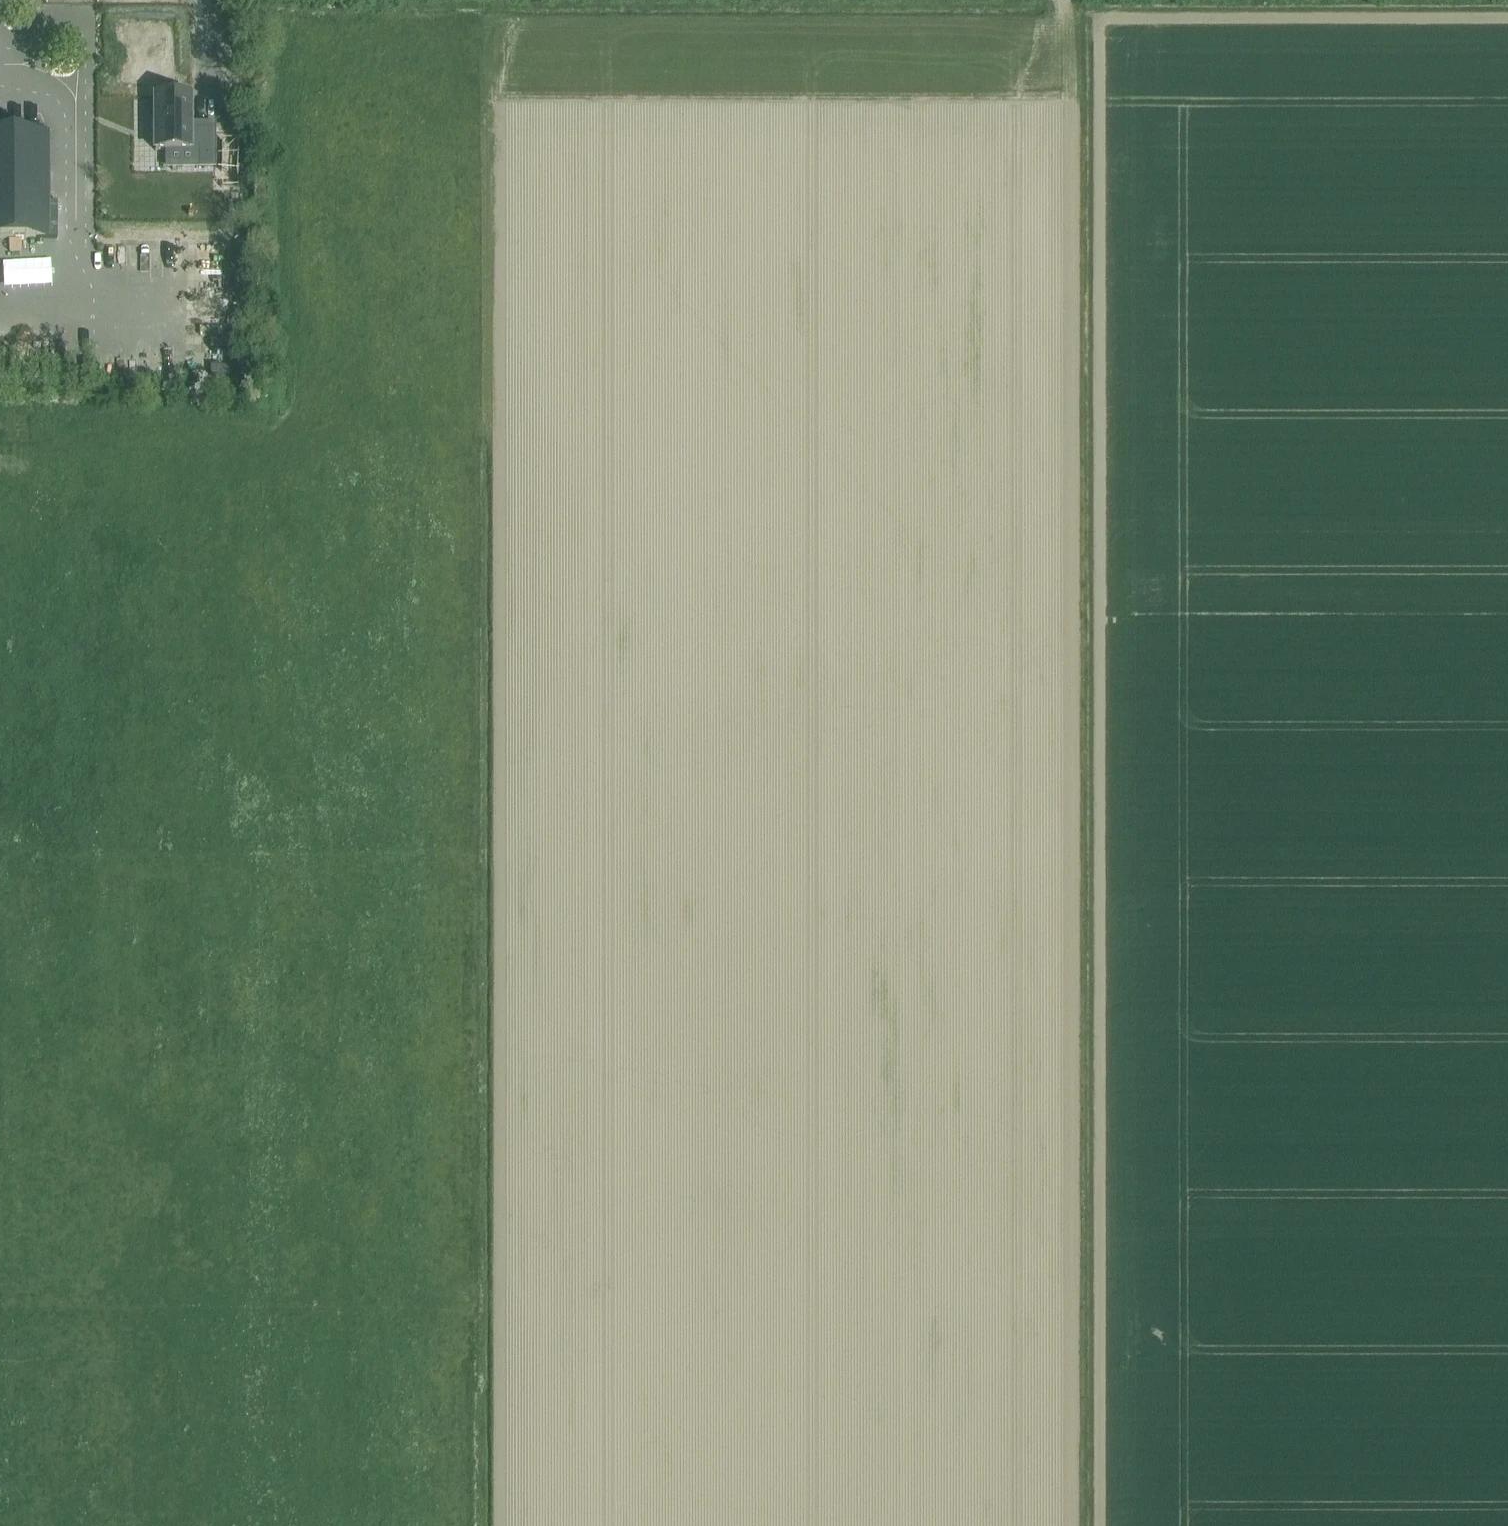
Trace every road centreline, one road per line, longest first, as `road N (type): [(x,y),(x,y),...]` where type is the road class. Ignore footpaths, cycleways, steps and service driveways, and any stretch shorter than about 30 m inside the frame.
road 1 (track): [(1073,1525),(1073,36),(1066,0)]

